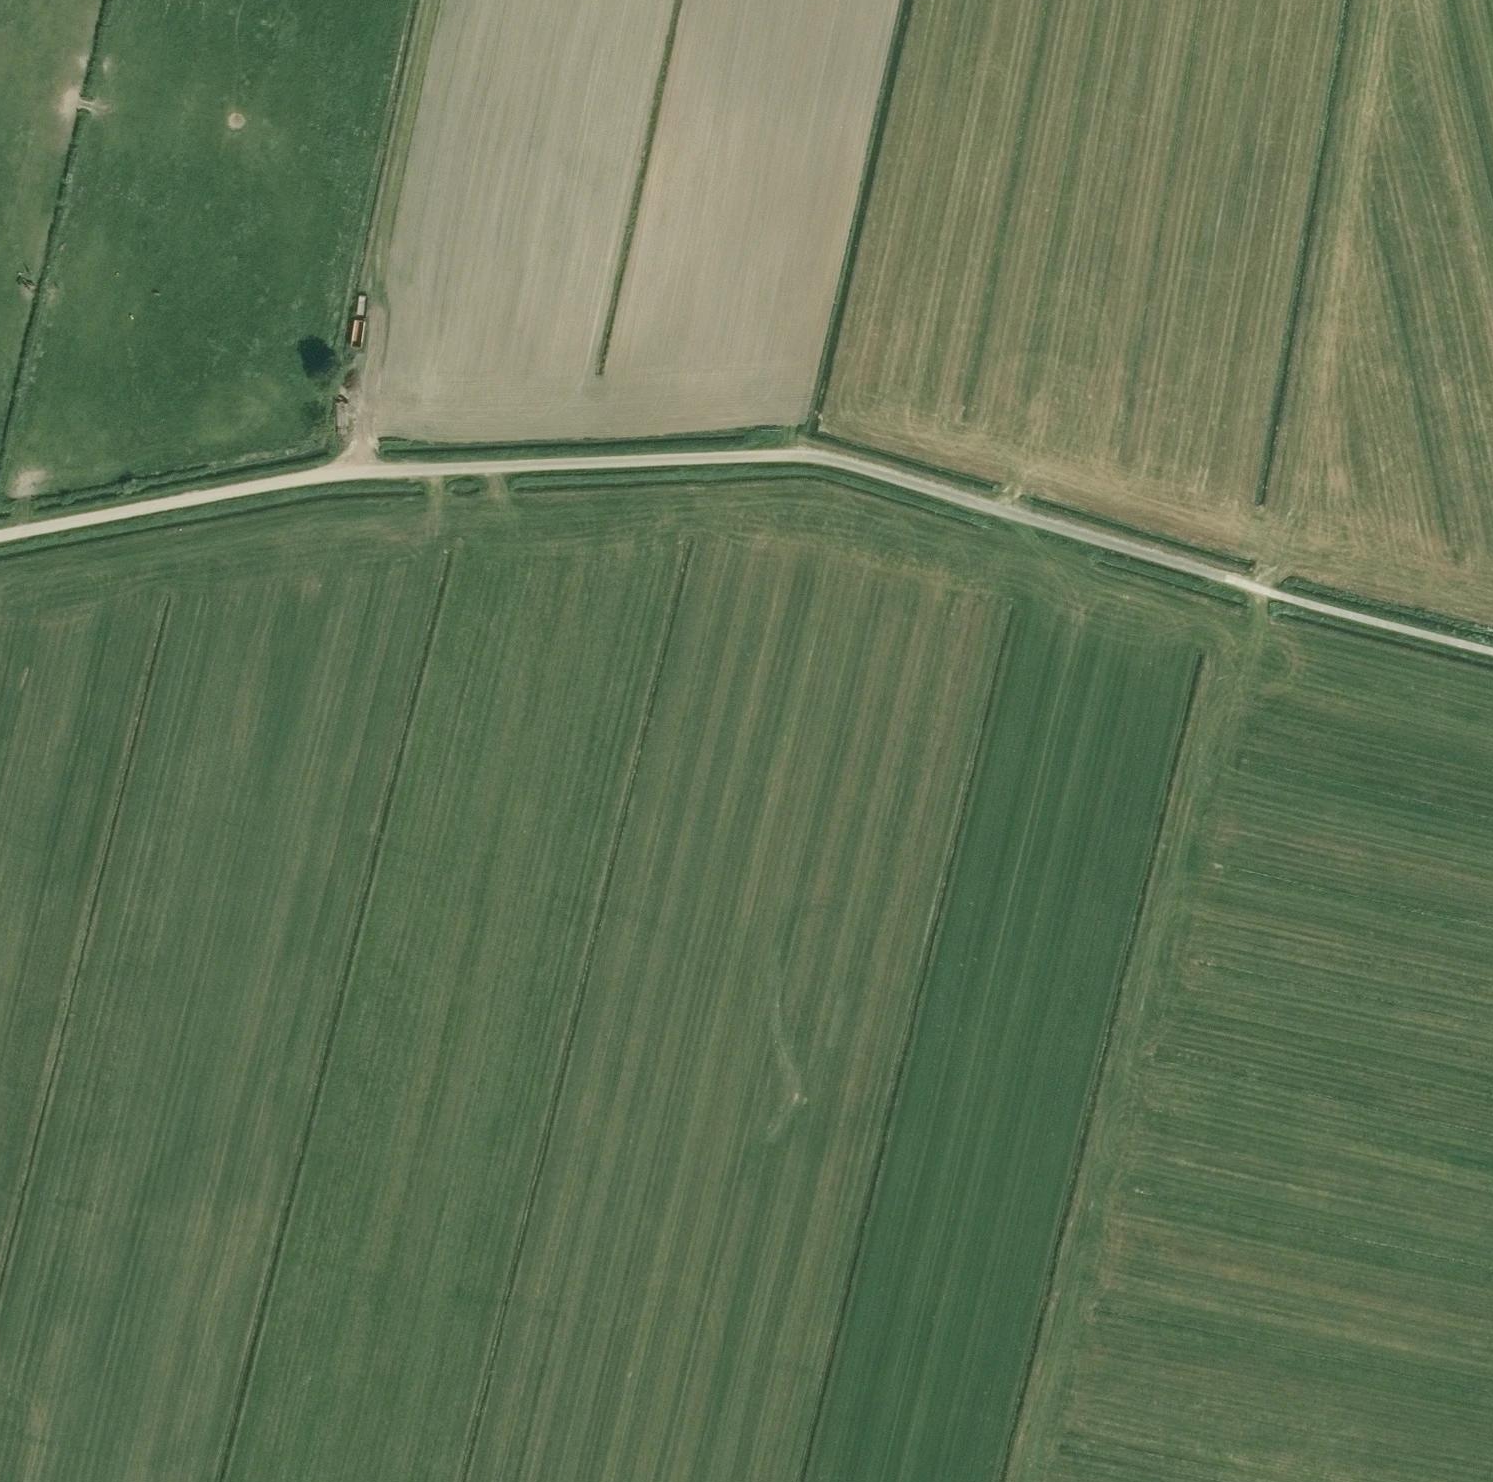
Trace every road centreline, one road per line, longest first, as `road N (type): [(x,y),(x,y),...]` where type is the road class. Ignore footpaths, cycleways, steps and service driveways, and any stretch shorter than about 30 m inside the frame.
road 1 (unclassified): [(0,536),(320,474),(817,454),(1226,577)]

